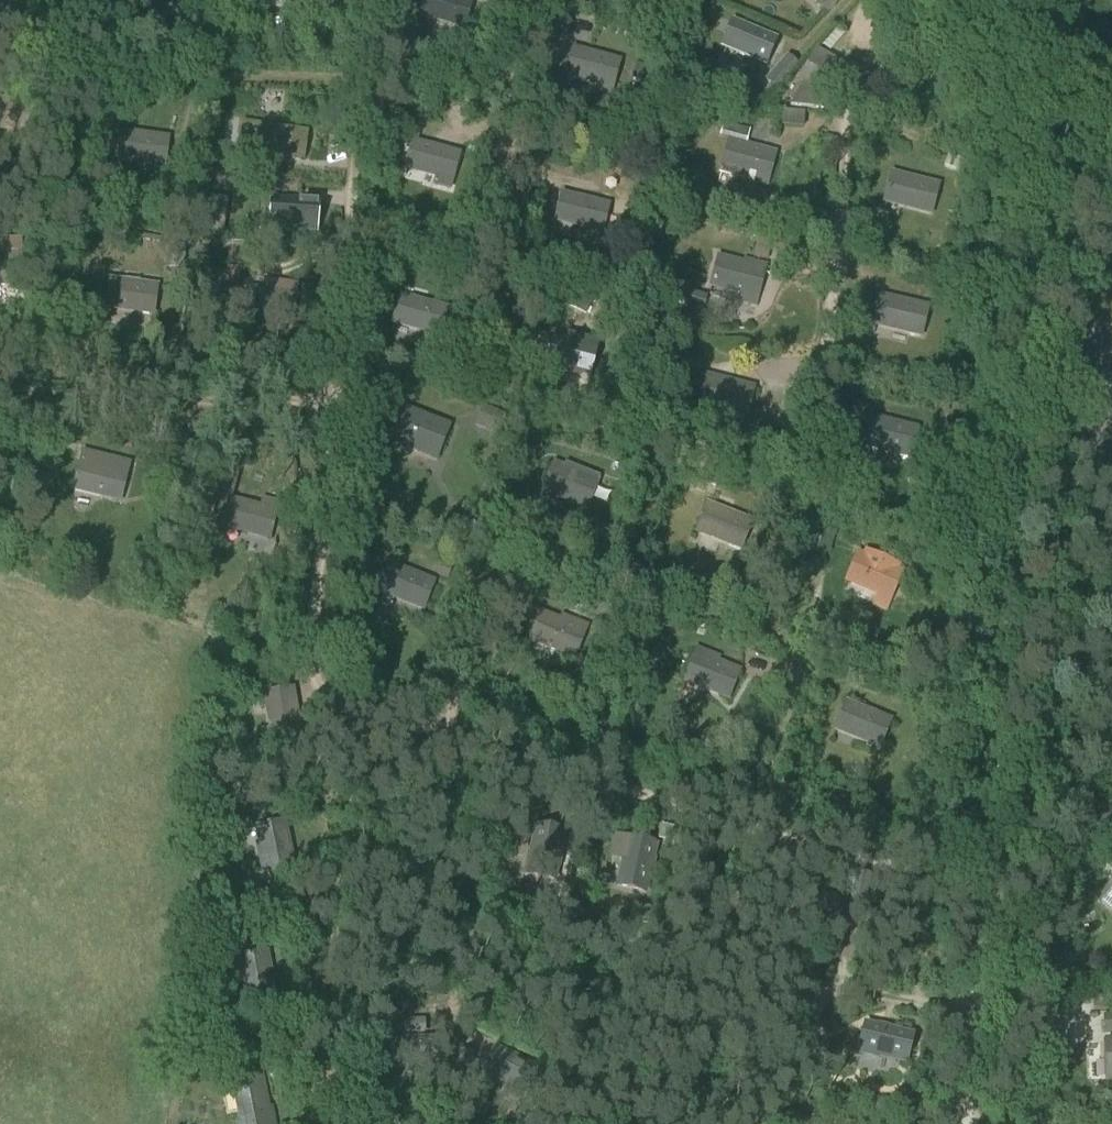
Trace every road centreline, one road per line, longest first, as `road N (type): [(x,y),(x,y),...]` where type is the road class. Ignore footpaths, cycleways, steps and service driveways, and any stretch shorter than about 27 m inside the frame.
road 1 (track): [(379,0),(329,574),(330,681),(362,708),(987,901)]
road 2 (track): [(964,1123),(1041,193),(1024,135),(891,0)]
road 3 (track): [(390,717),(338,1022),(351,1070),(390,1123)]
road 4 (track): [(937,41),(853,124),(829,360)]
road 5 (track): [(0,385),(204,412),(343,412)]
road 6 (track): [(530,0),(501,271)]
road 7 (track): [(774,633),(797,662),(759,830)]
road 8 (track): [(469,542),(491,568),(443,733)]
road 9 (track): [(601,1123),(637,1109),(796,1090)]
road 10 (track): [(1111,980),(981,959)]

